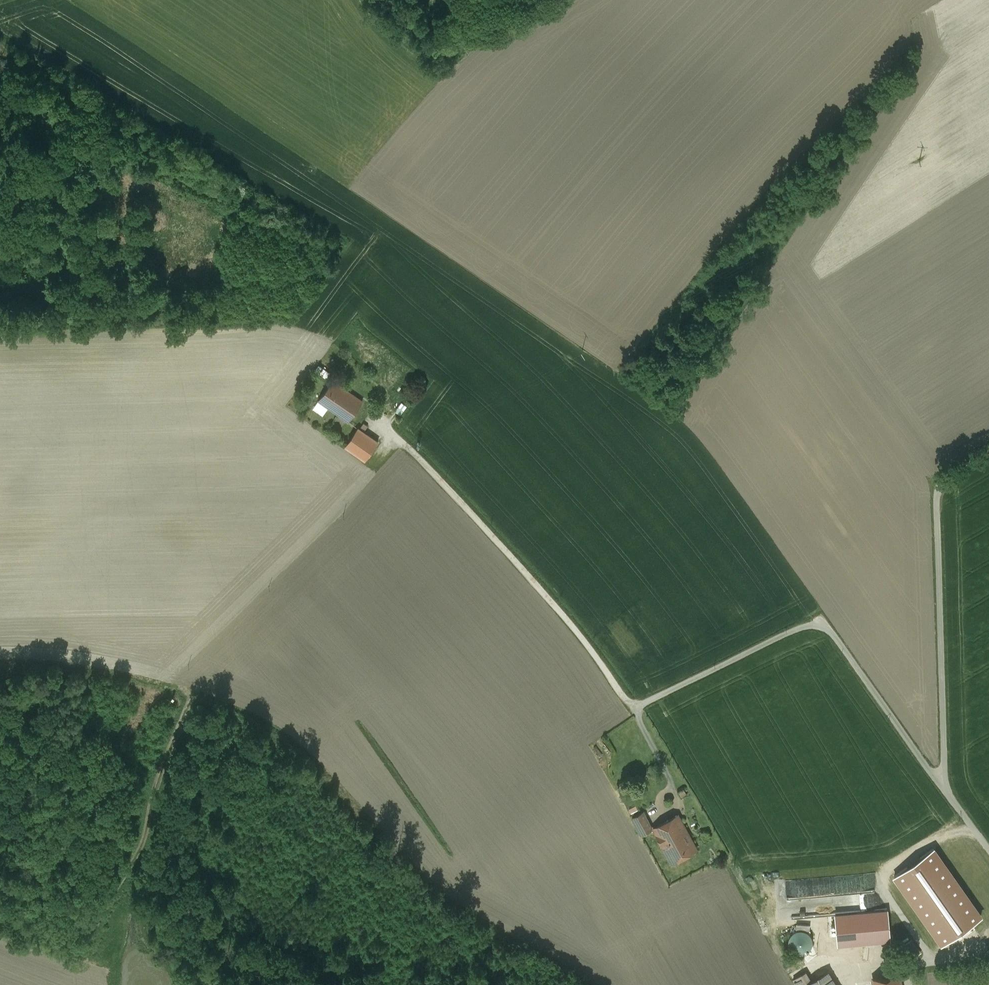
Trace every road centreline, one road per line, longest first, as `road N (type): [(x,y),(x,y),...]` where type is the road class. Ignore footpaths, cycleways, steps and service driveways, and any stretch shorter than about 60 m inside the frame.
road 1 (unclassified): [(634,703),(805,623),(823,625),(941,781)]
road 2 (unclassified): [(941,781),(947,773),(935,488),(988,449)]

